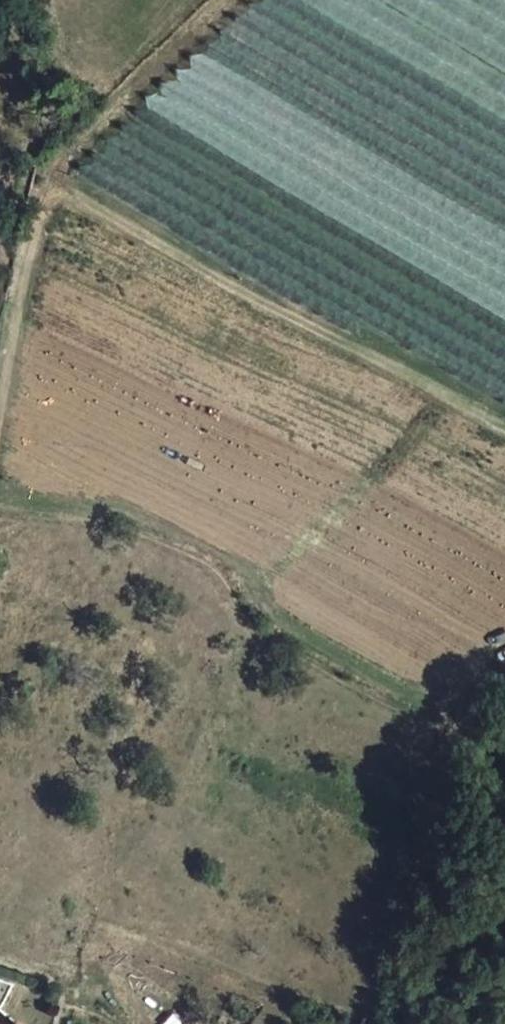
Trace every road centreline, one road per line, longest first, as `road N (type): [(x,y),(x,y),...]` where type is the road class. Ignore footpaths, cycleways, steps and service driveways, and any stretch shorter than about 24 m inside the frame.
road 1 (track): [(504,664),(403,706),(277,623),(223,568),(146,531),(26,518)]

